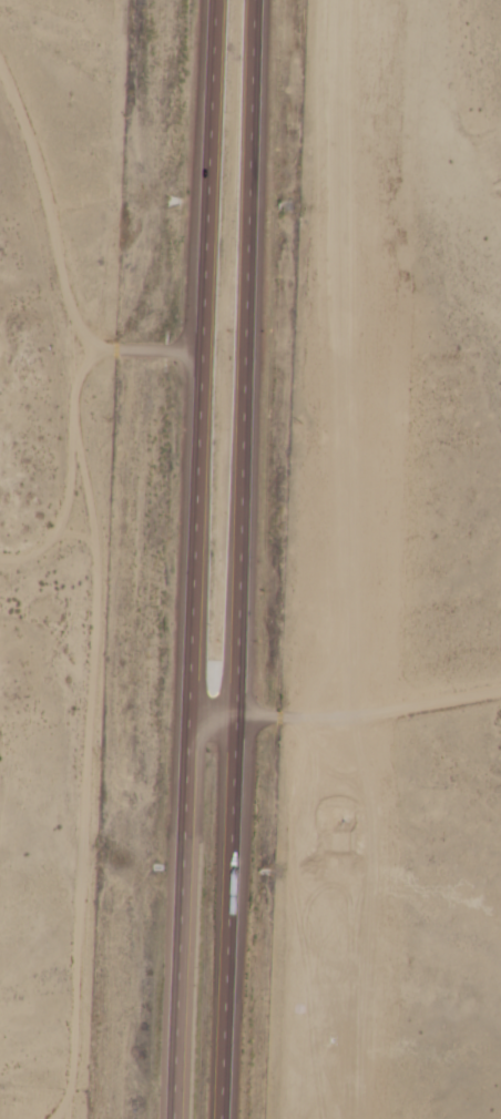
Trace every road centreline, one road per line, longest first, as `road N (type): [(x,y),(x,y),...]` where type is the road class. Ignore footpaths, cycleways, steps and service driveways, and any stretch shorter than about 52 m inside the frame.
road 1 (trunk): [(224,0),(181,1118)]
road 2 (trunk): [(229,1118),(261,0)]
road 3 (track): [(0,46),(93,350),(98,577),(67,1118)]
road 4 (track): [(211,362),(93,350),(68,415),(63,535),(19,563),(0,553)]
road 5 (track): [(500,692),(244,730)]

